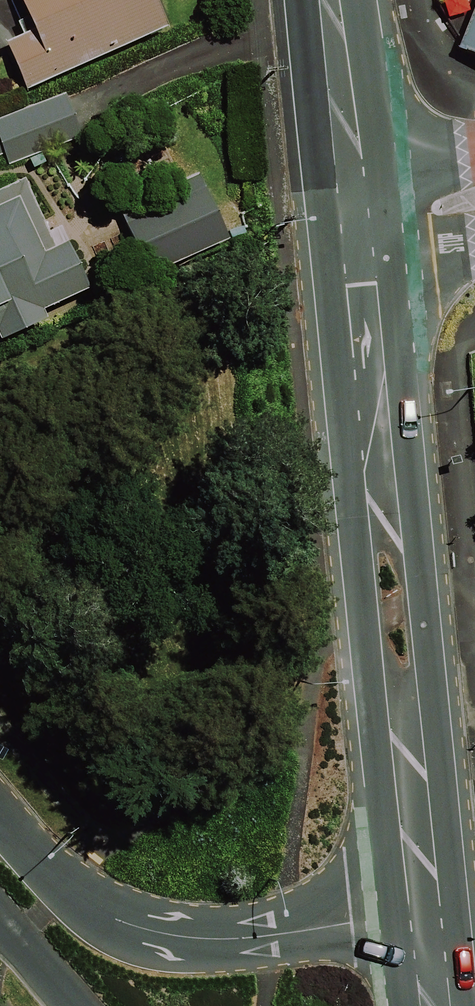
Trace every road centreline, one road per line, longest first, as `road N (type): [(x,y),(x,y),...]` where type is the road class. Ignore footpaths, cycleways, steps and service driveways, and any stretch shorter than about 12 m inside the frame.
road 1 (secondary): [(371,218),(384,371),(382,466),(426,912)]
road 2 (tertiary): [(0,856),(137,927),(201,938),(426,912)]
road 3 (secondary): [(327,0),(342,143),(371,218)]
road 4 (tertiary): [(72,1005),(0,897)]

